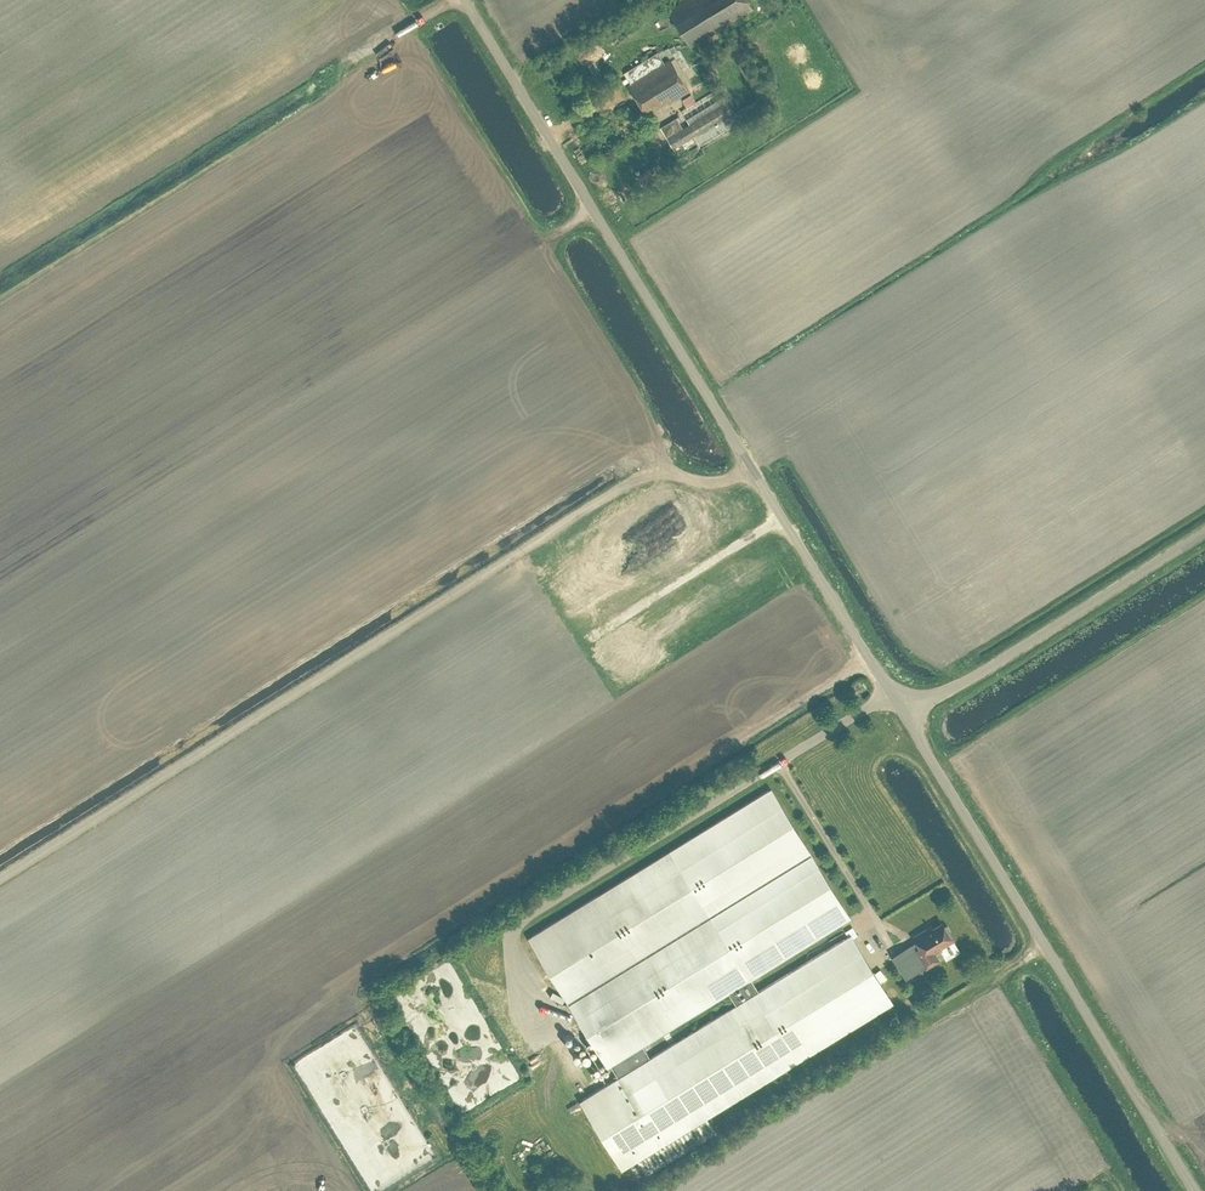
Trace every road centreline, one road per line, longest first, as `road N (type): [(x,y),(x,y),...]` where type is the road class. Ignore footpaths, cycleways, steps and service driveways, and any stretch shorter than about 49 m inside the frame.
road 1 (unclassified): [(906,715),(465,0)]
road 2 (unclassified): [(1197,1190),(906,715)]
road 3 (unclassified): [(906,715),(1204,530)]

